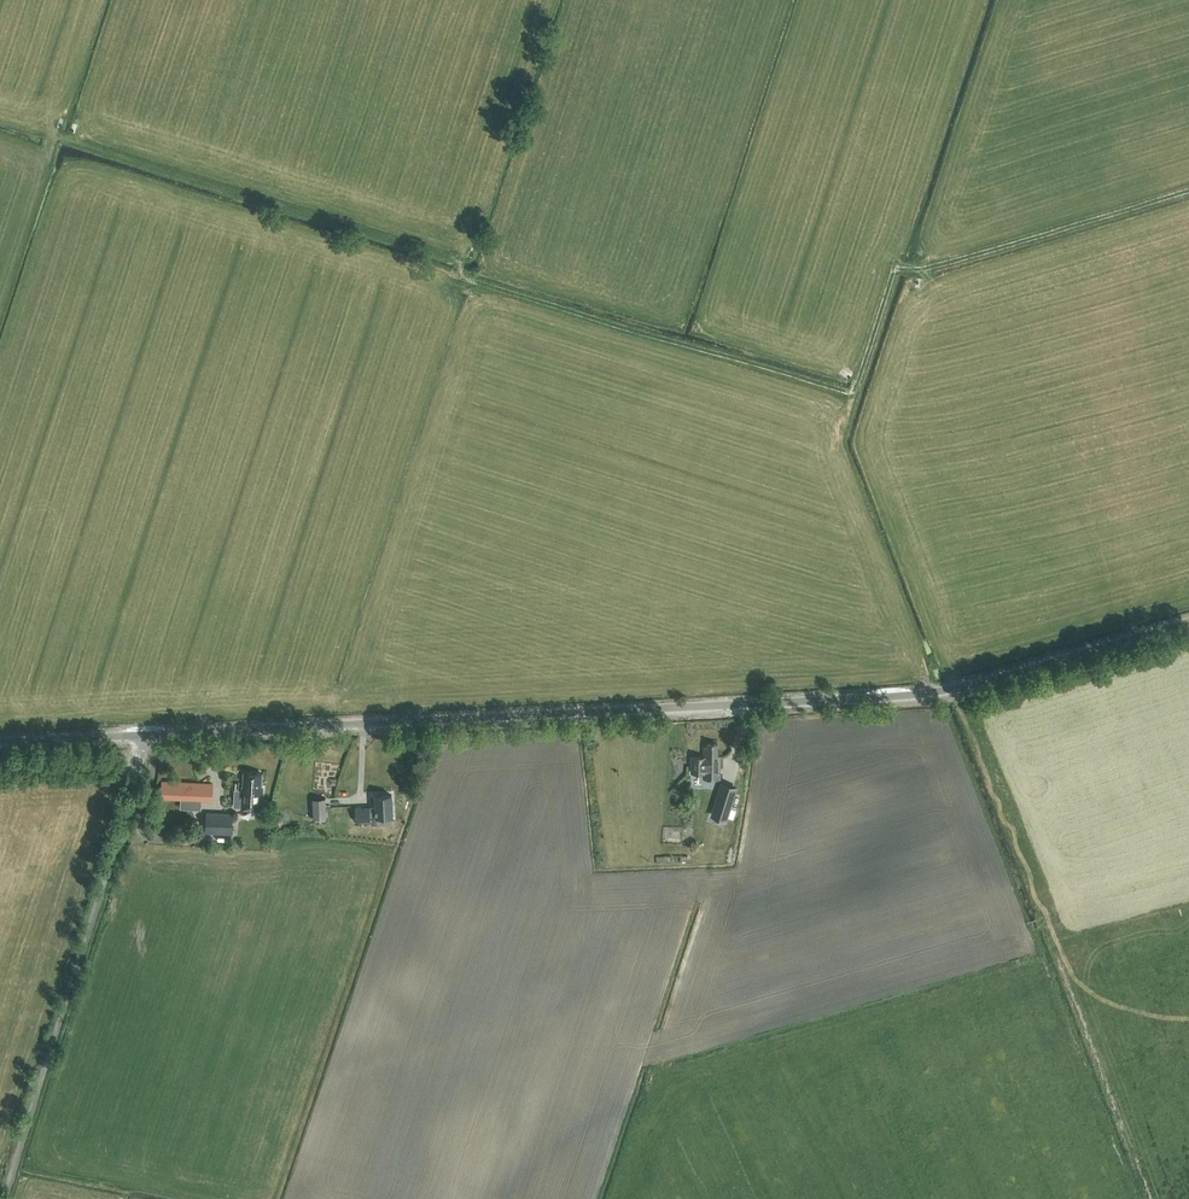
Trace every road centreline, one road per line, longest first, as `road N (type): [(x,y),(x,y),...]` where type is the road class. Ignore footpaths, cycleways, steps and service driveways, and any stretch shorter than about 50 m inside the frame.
road 1 (tertiary): [(1188,622),(920,694),(142,734)]
road 2 (unclassified): [(4,1198),(142,734)]
road 3 (tertiary): [(142,734),(0,741)]

